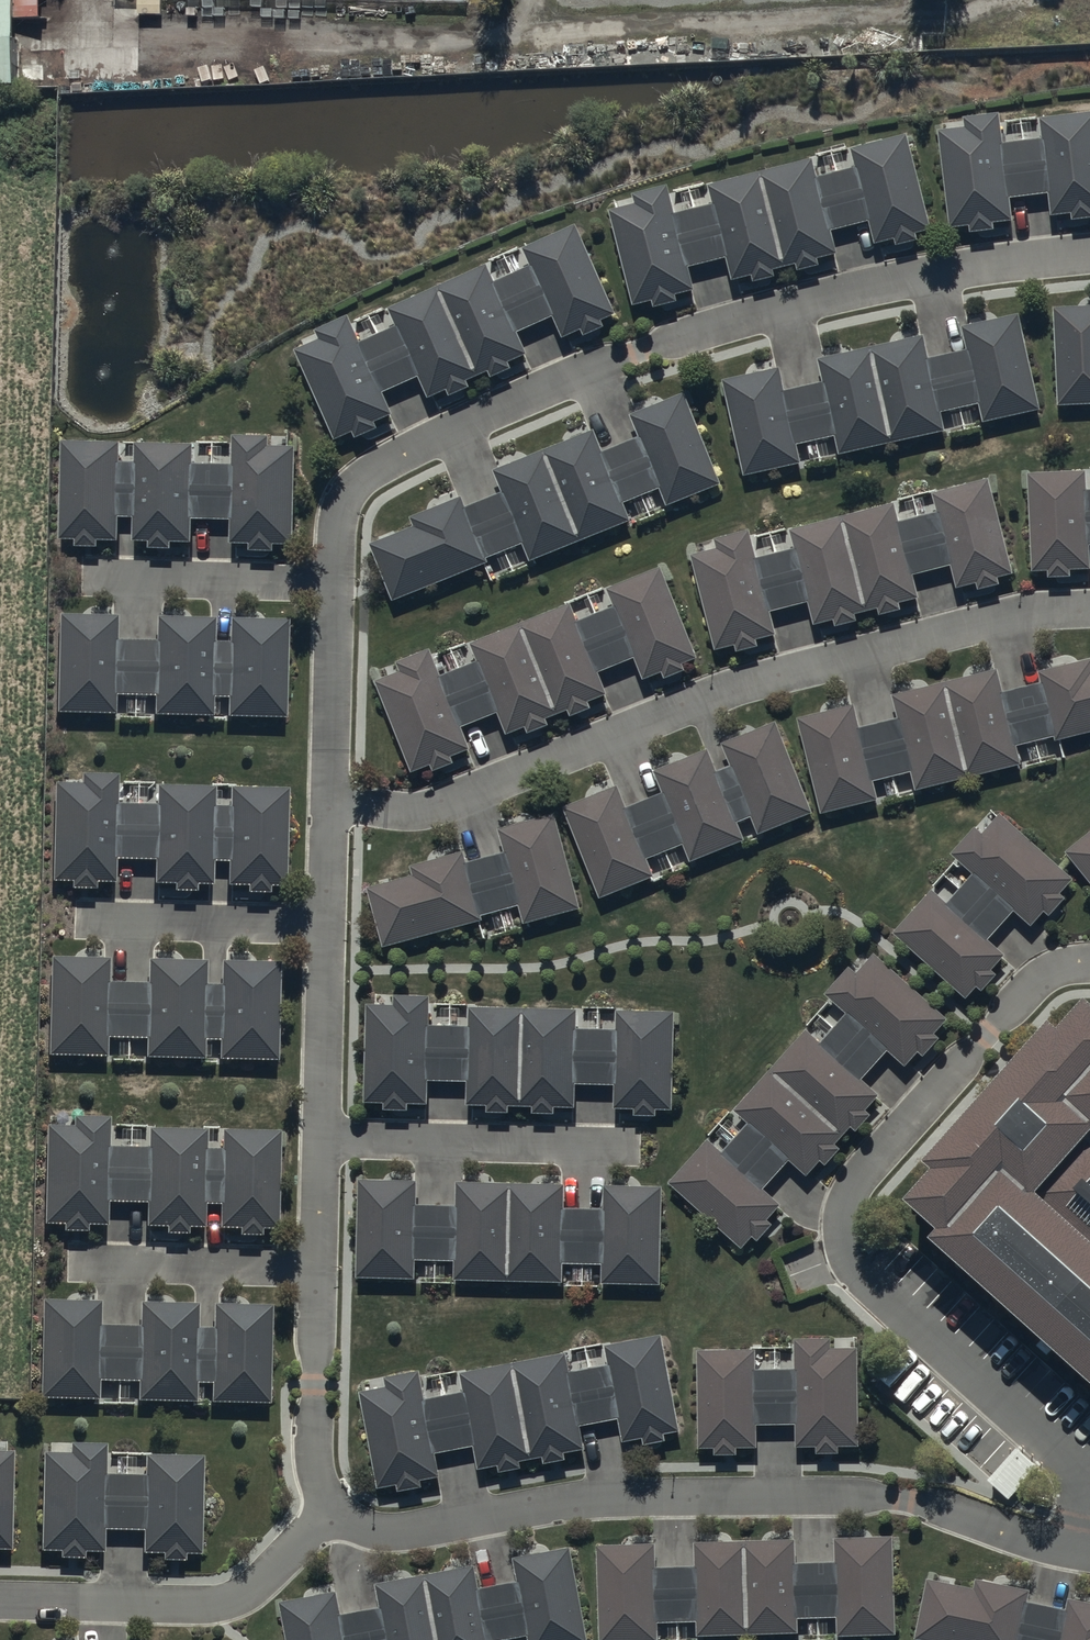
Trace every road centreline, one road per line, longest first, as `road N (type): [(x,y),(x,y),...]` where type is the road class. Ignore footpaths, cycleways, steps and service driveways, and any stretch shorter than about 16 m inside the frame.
road 1 (residential): [(333,1510),(314,1444),(339,529),(348,494),(398,458),(483,417),(701,332),(933,272),(1089,252)]
road 2 (residential): [(1089,1554),(869,1495),(578,1498),(382,1530),(333,1510)]
road 3 (residential): [(0,1600),(183,1605),(236,1597),(333,1510)]

